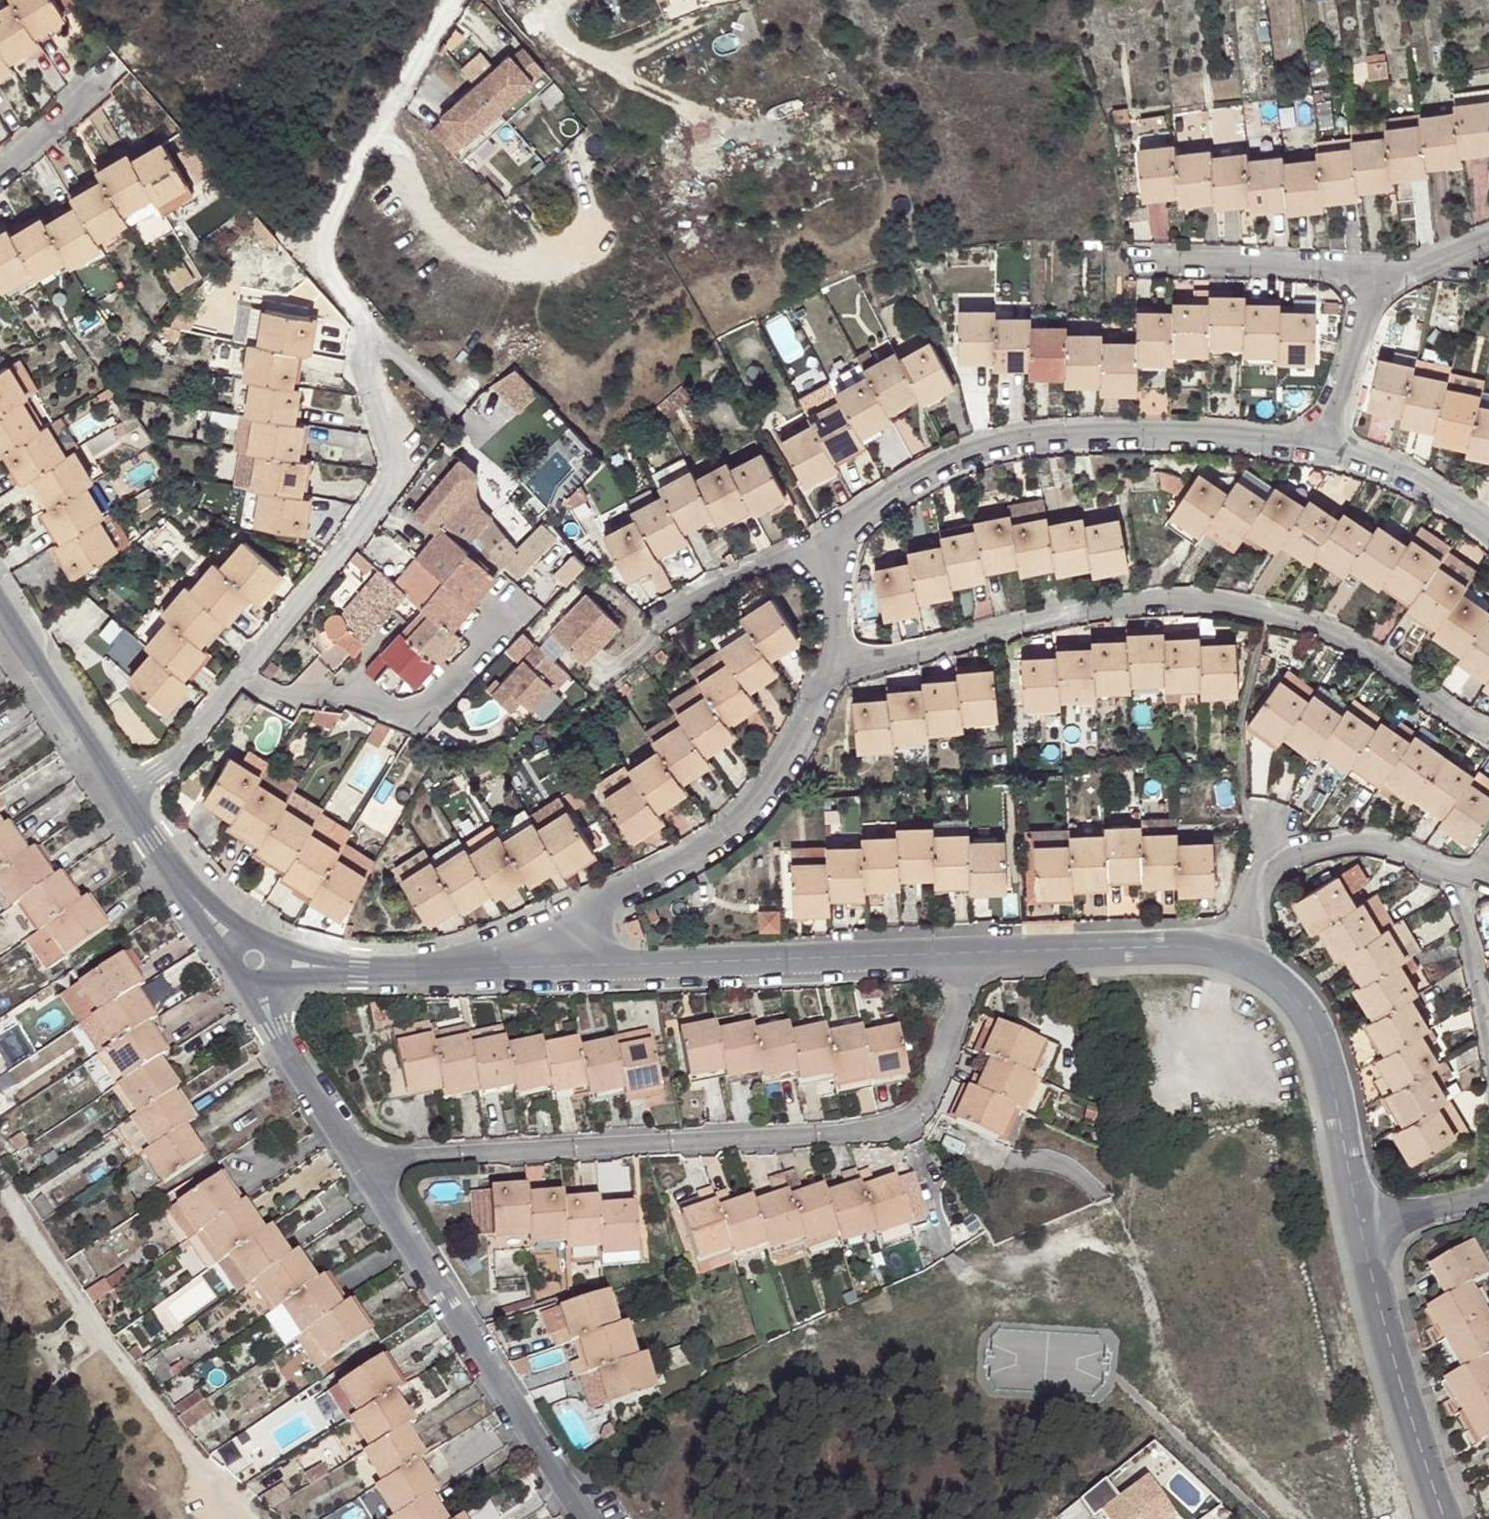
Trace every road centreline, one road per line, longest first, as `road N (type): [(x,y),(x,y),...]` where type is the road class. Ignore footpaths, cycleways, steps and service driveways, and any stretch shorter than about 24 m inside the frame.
road 1 (residential): [(967,950),(936,1081),(906,1120),(886,1129),(362,1161)]
road 2 (residential): [(1488,738),(1318,625),(1195,602),(1010,622),(829,674)]
road 3 (residential): [(967,950),(421,971)]
road 4 (residential): [(421,971),(508,946),(739,819),(778,776),(829,674)]
road 5 (residential): [(836,537),(978,449),(1137,437),(1326,448)]
road 6 (residential): [(590,1518),(362,1161)]
road 7 (track): [(0,1179),(227,1518)]
road 8 (residential): [(243,676),(388,482),(393,451),(357,364),(365,327)]
road 9 (residential): [(365,327),(333,282),(323,240),(454,0)]
road 10 (residential): [(243,676),(282,698),(350,697),(398,711),(425,706),(506,616)]
road 11 (residential): [(1361,1223),(1308,1014),(1267,973),(1236,956)]
road 12 (residential): [(1445,1518),(1386,1333),(1361,1223)]
road 13 (residential): [(1236,956),(1271,862),(1313,846),(1397,848),(1459,878)]
road 14 (residential): [(1236,956),(1182,943),(967,950)]
road 15 (residential): [(1153,257),(1383,278)]
road 16 (residential): [(362,1161),(271,1022),(257,959)]
road 17 (residential): [(124,793),(0,602)]
road 18 (residential): [(257,959),(216,929),(124,793)]
road 19 (residential): [(667,623),(836,537)]
road 20 (residential): [(1326,448),(1488,528)]
road 21 (residential): [(1326,448),(1383,278)]
road 22 (residential): [(124,793),(157,773),(243,676)]
road 23 (residential): [(1459,878),(1488,1040)]
road 24 (residential): [(421,971),(257,959)]
road 25 (residential): [(0,170),(111,71)]
road 26 (residential): [(829,674),(839,638),(836,537)]
road 27 (residential): [(1361,1223),(1488,1199)]

